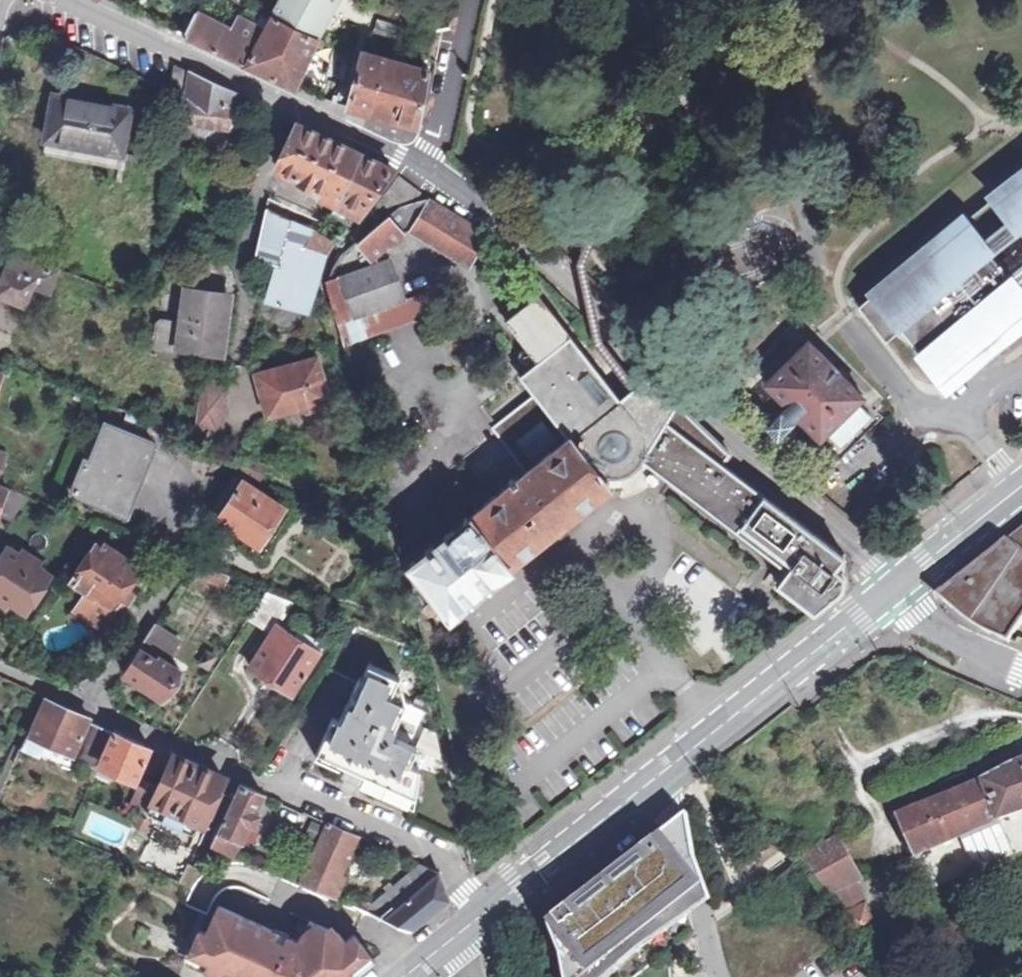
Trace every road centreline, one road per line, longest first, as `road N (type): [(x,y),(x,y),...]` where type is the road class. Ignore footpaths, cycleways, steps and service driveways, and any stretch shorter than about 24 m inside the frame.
road 1 (residential): [(426,168),(566,272),(888,587)]
road 2 (tertiary): [(483,913),(888,587)]
road 3 (residential): [(63,0),(426,168)]
road 4 (residential): [(0,663),(288,786)]
road 5 (residential): [(288,786),(435,853),(483,913)]
road 6 (residential): [(469,0),(426,168)]
road 7 (tertiary): [(888,587),(1021,485)]
road 8 (residential): [(1021,675),(917,617),(888,587)]

